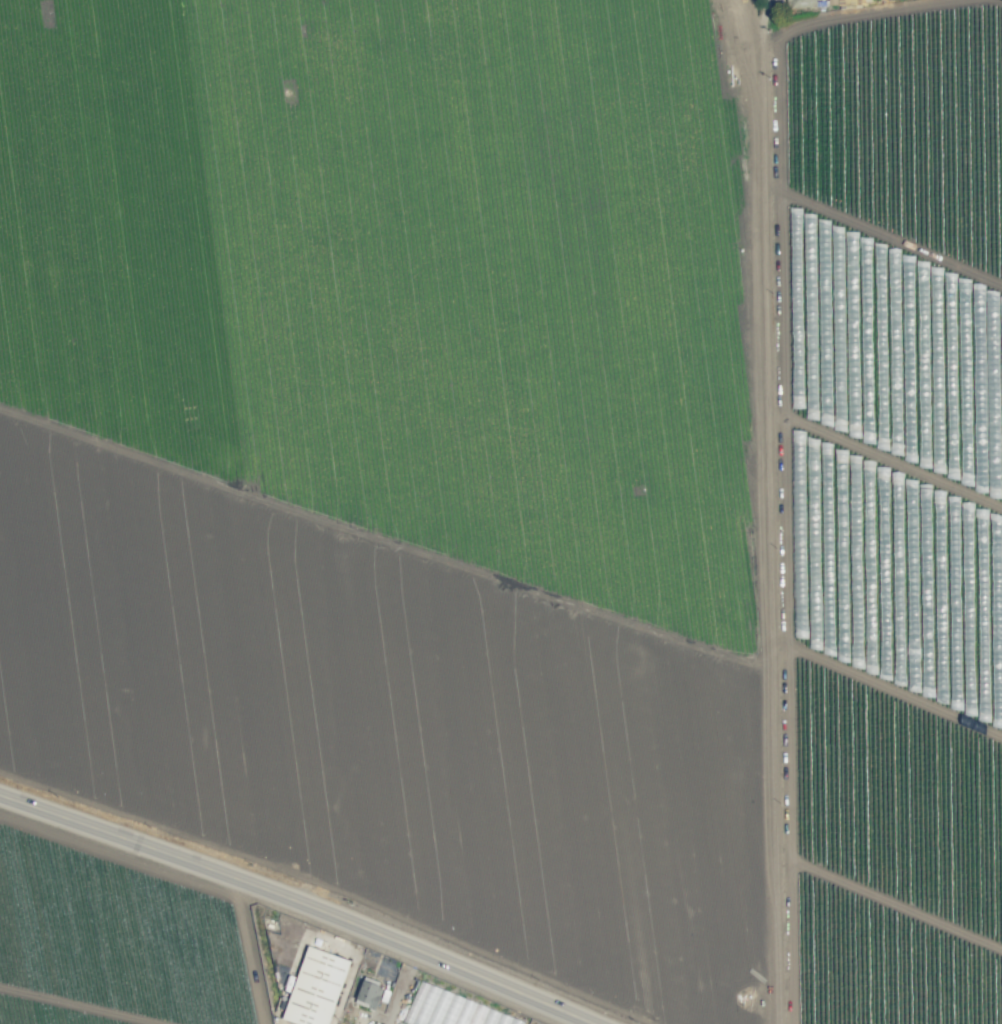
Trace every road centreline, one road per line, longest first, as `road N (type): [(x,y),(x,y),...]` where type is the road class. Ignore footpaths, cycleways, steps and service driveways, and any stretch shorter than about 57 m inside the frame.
road 1 (secondary): [(0,796),(292,898),(596,1023)]

